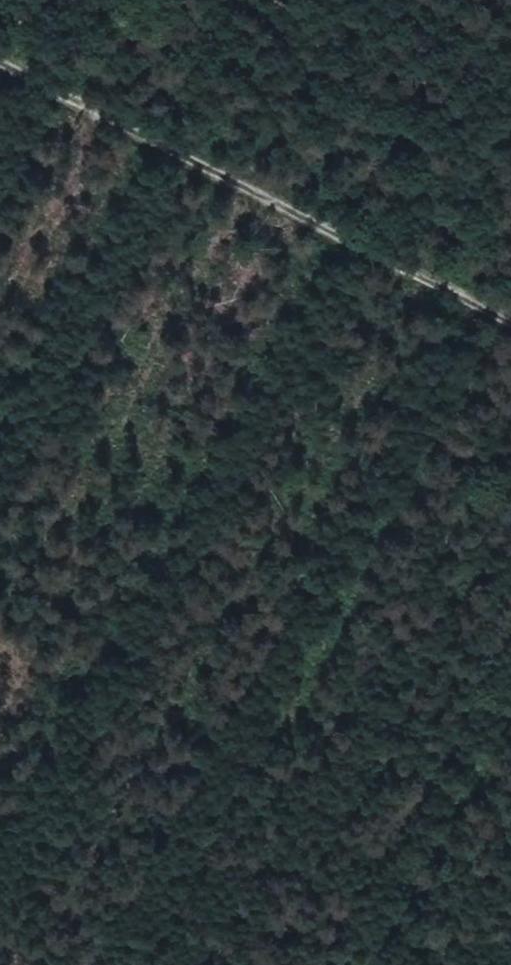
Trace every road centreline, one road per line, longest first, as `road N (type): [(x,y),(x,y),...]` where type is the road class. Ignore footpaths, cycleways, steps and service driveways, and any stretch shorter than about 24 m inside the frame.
road 1 (track): [(0,59),(510,316)]

